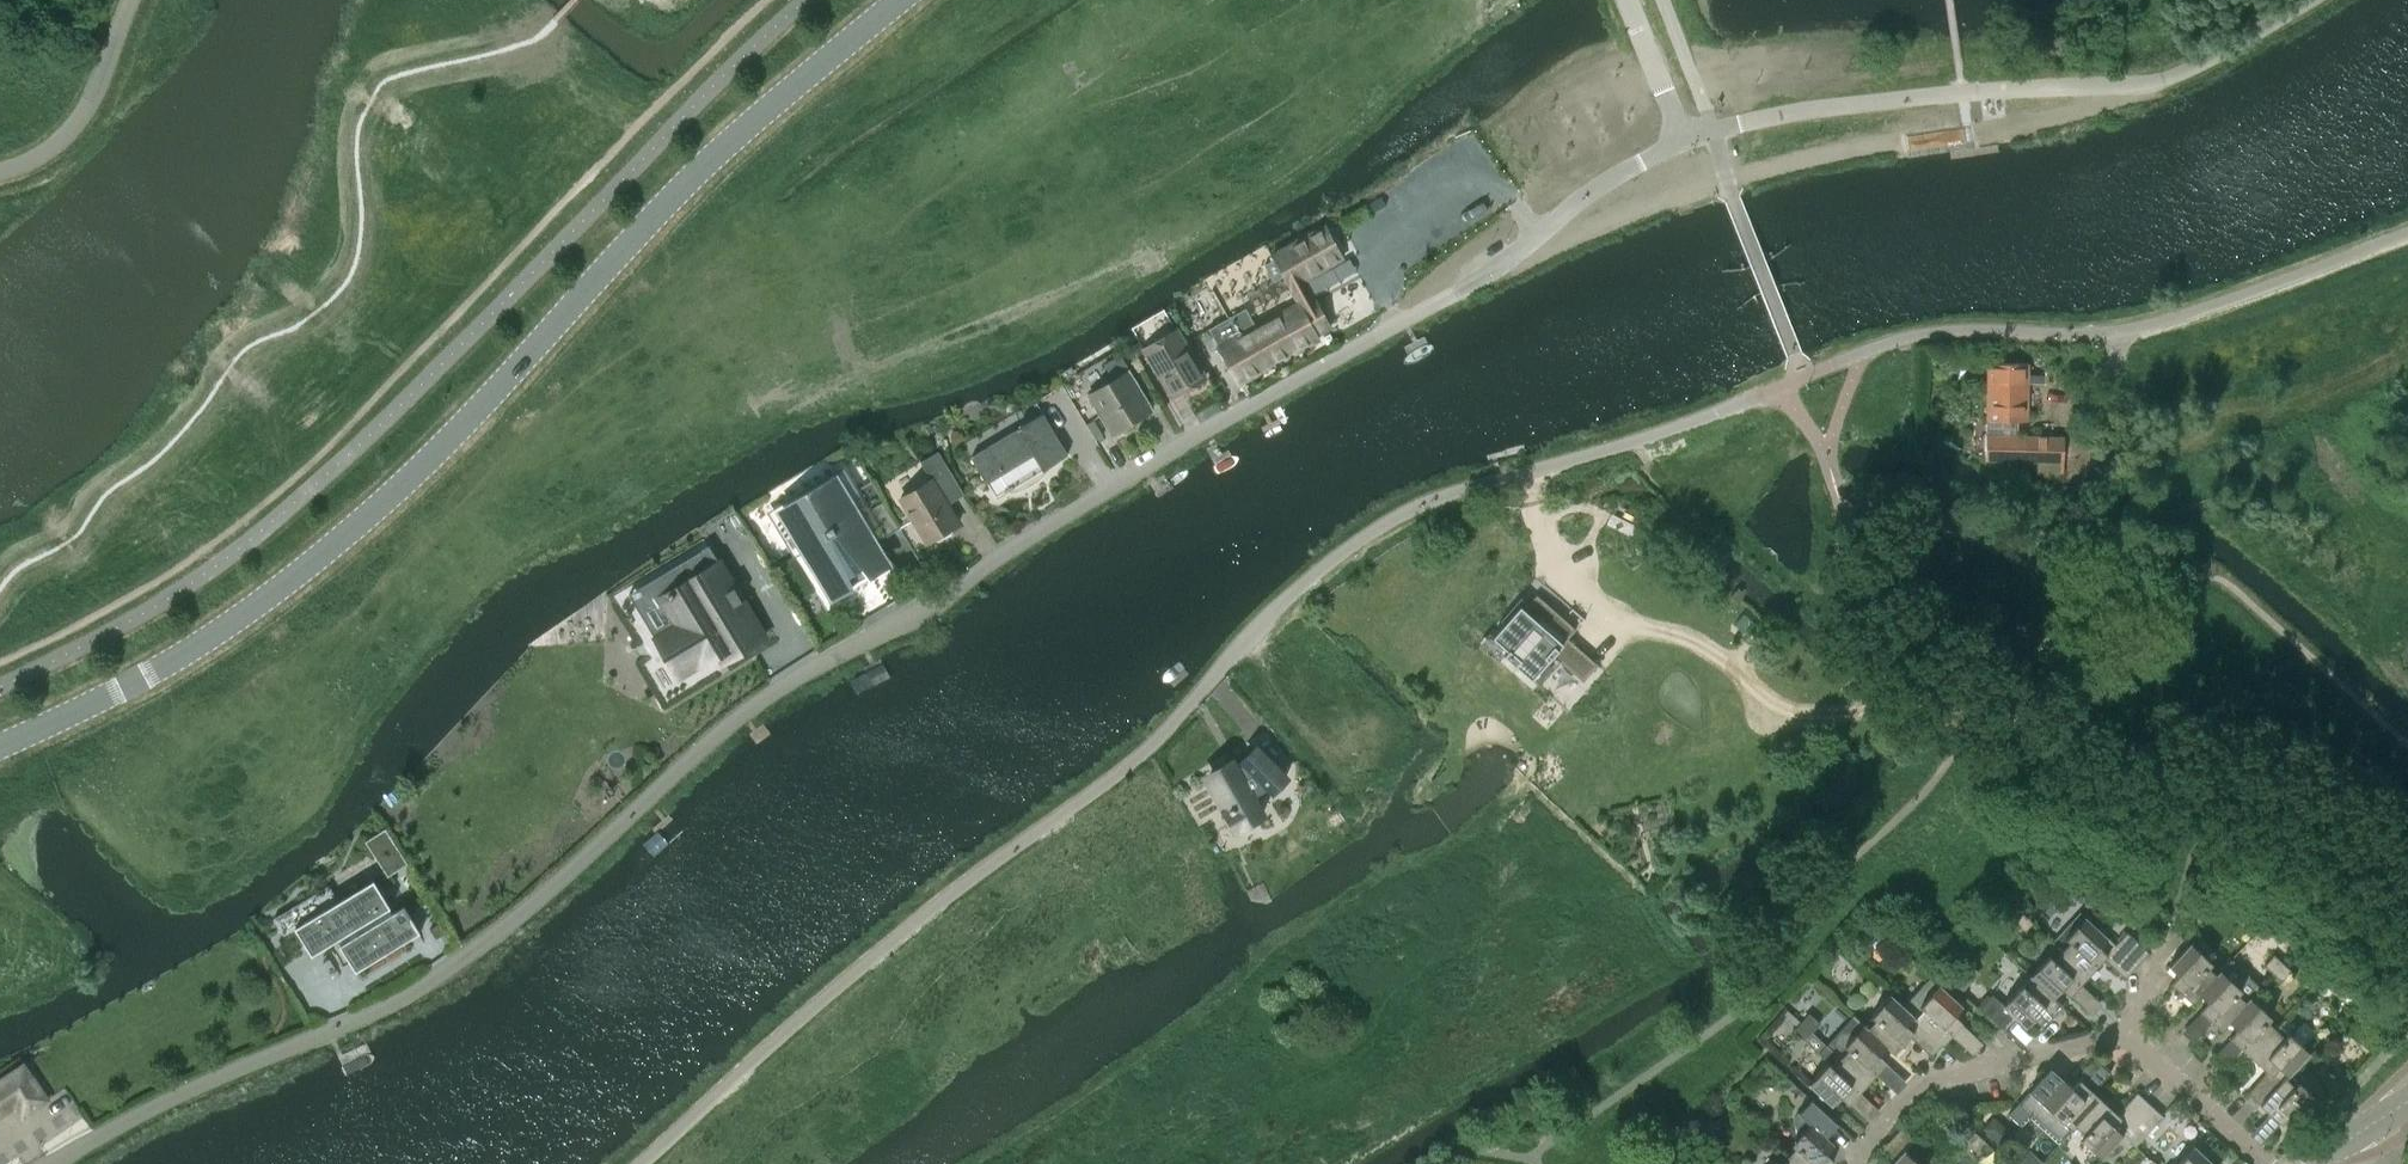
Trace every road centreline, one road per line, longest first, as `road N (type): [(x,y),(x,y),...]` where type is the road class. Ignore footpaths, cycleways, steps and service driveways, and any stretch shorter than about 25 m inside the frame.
road 1 (unclassified): [(640,1163),(922,913),(1119,773),(1333,554),(1423,501),(1682,425),(1898,340),(1941,332),(2124,333),(2407,232)]
road 2 (residential): [(49,1163),(425,987),(789,681),(1487,274),(1585,193),(1683,140)]
road 3 (tertiary): [(0,746),(144,673),(344,537),(486,404),(685,193),(899,0)]
road 4 (unclassified): [(1683,140),(1780,115),(1874,102),(2154,82),(2202,65),(2312,0)]
road 5 (residential): [(1855,1163),(1855,1154),(1930,1076),(2125,1030),(2267,1163)]
road 6 (unclassified): [(1683,140),(1626,0)]

